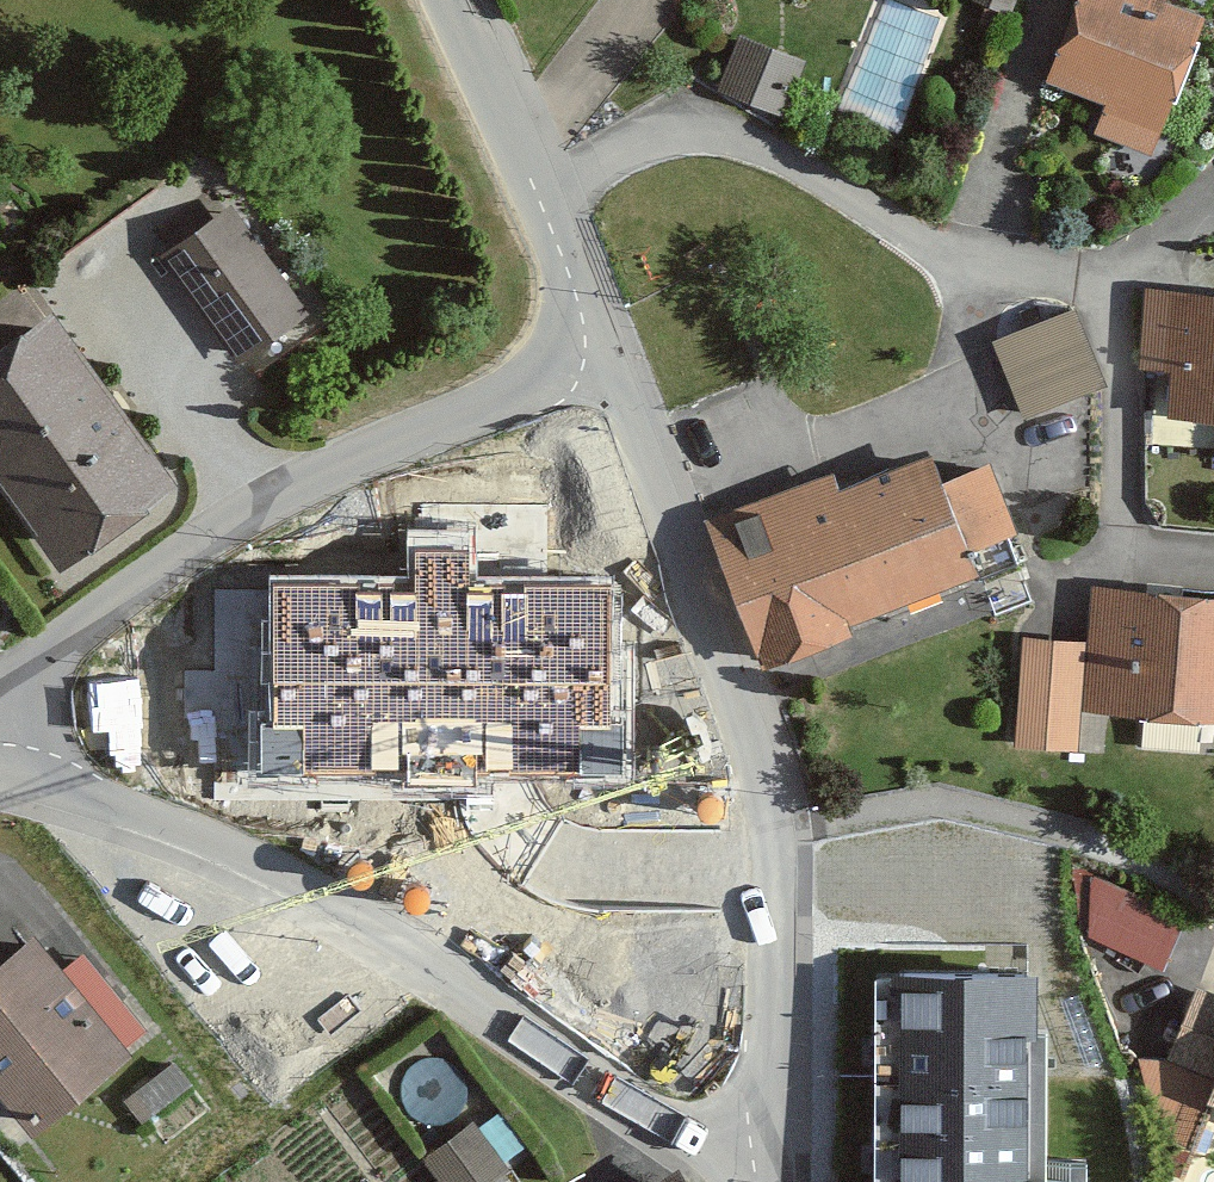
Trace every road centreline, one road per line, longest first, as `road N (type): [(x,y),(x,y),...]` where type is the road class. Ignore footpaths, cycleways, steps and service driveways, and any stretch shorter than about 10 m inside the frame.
road 1 (residential): [(749,1169),(774,1011),(774,794),(605,344)]
road 2 (residential): [(749,1169),(447,984),(0,761)]
road 3 (residential): [(605,344),(255,499),(88,624),(0,719)]
road 4 (residential): [(441,0),(546,195),(605,344)]

